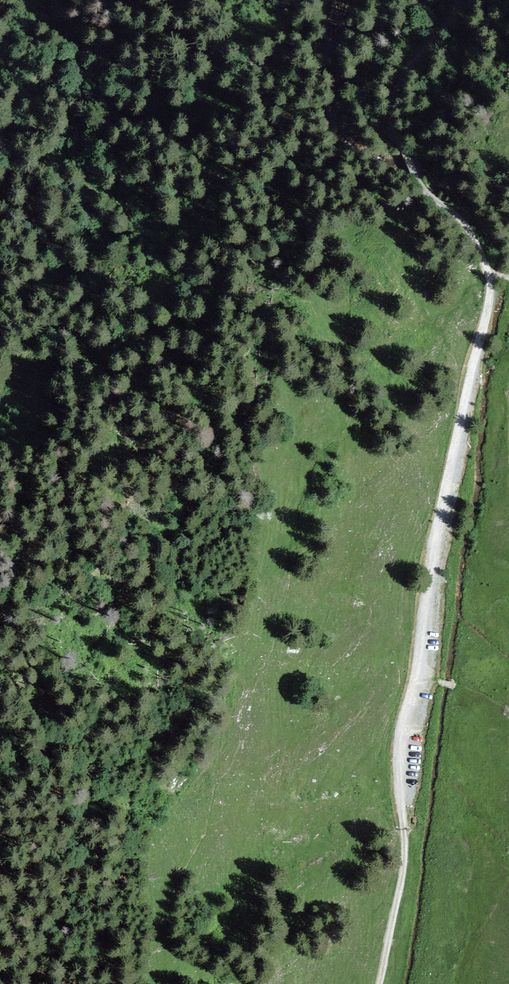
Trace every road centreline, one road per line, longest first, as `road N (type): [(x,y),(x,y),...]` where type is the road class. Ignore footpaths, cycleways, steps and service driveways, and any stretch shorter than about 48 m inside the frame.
road 1 (track): [(414,672),(490,269)]
road 2 (track): [(414,672),(397,755),(400,888),(380,983)]
road 3 (unclassified): [(482,256),(461,220),(418,183),(391,117),(400,82),(461,0)]

